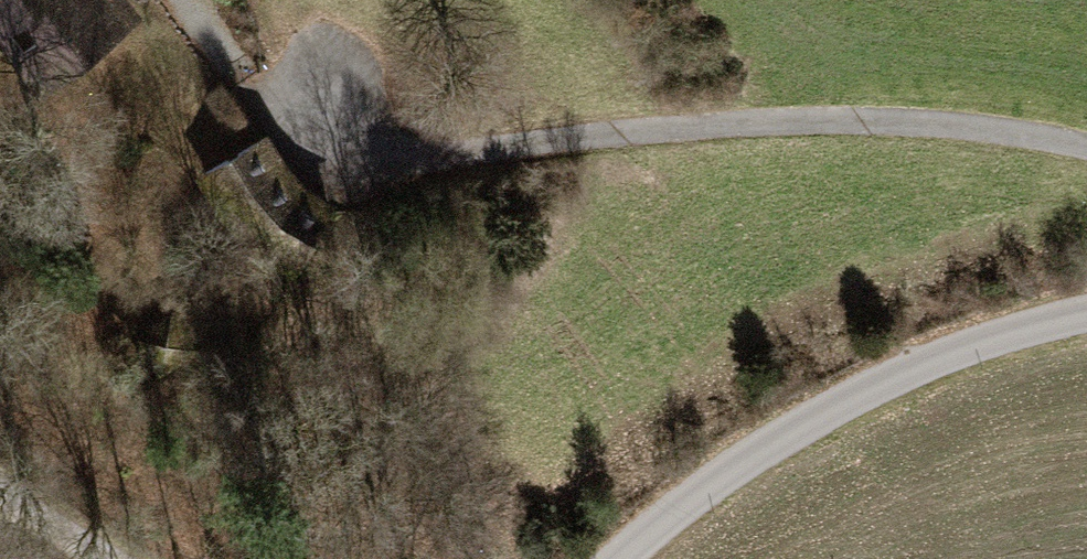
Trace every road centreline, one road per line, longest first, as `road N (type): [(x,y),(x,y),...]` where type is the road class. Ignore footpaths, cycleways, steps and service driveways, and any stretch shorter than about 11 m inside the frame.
road 1 (track): [(1086,157),(1063,149),(699,141),(339,172),(192,0)]
road 2 (unclassified): [(618,558),(796,428),(949,354),(1086,315)]
road 3 (track): [(106,558),(0,492)]

